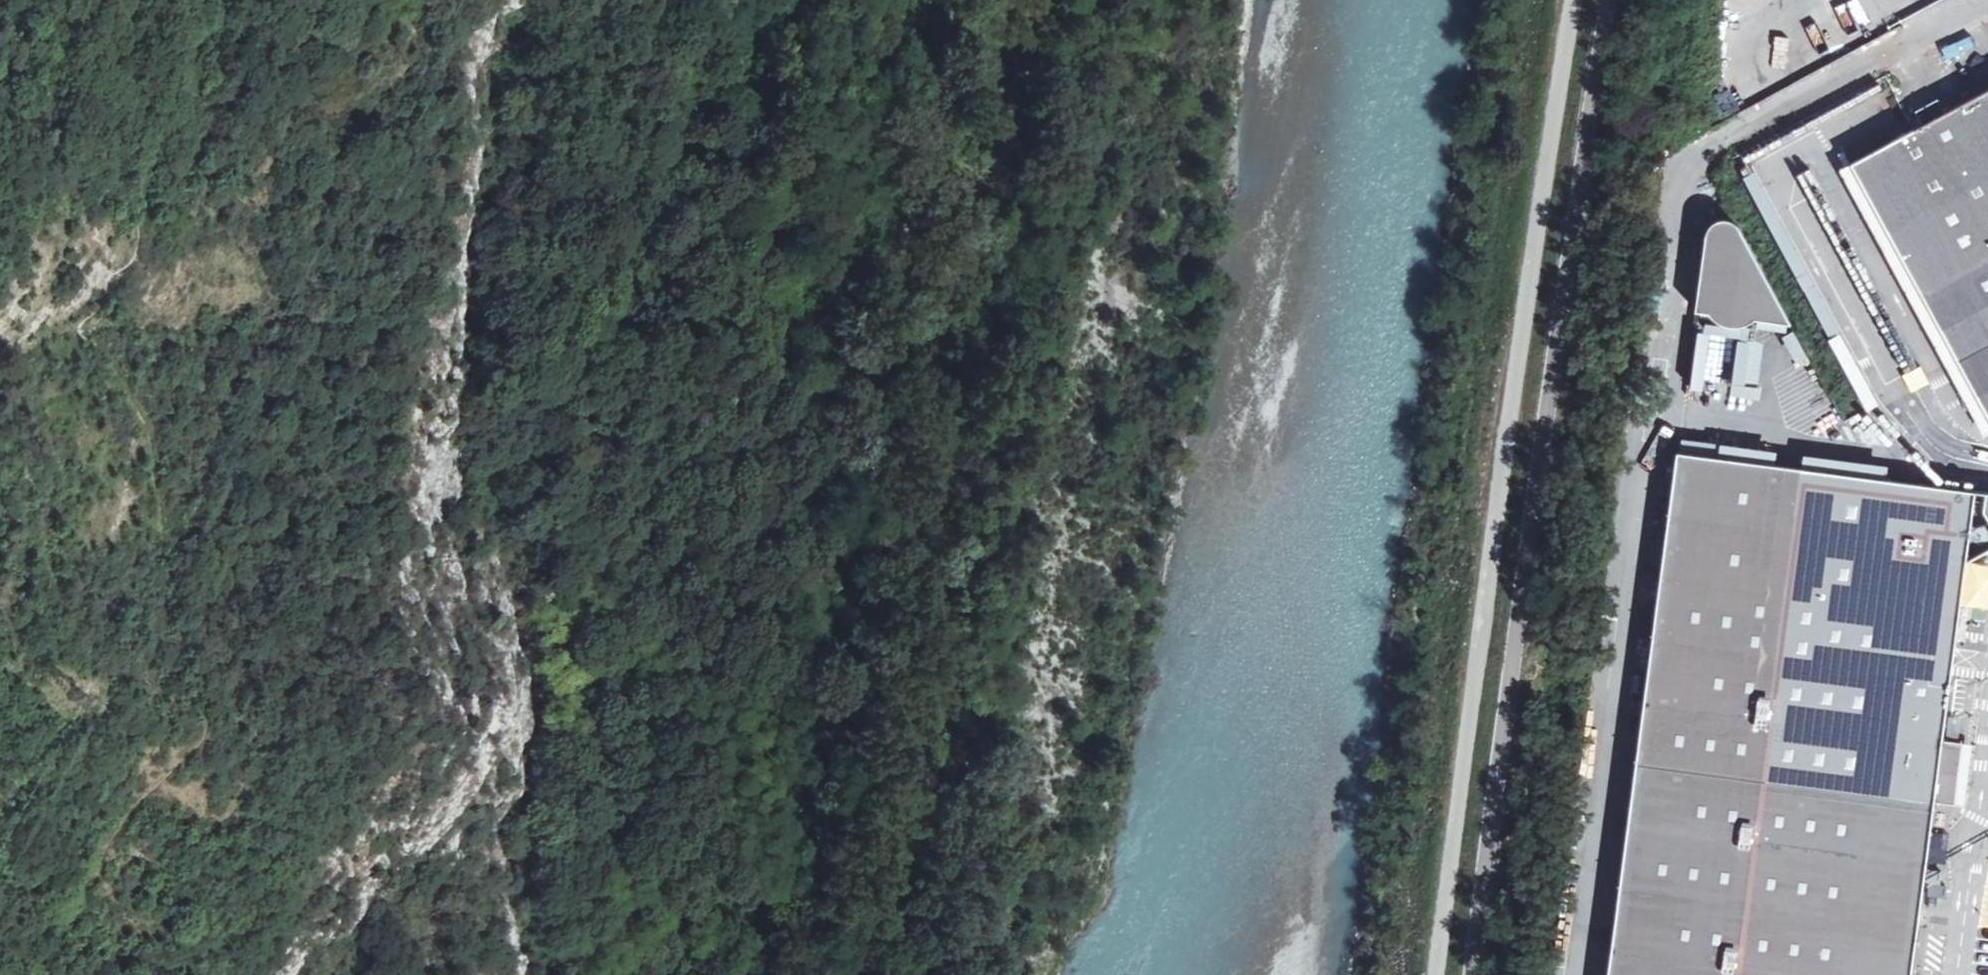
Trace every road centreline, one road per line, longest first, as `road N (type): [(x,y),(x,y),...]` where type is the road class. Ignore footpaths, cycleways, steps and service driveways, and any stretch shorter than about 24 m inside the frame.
road 1 (unclassified): [(1987,1),(1790,99),(1696,162)]

